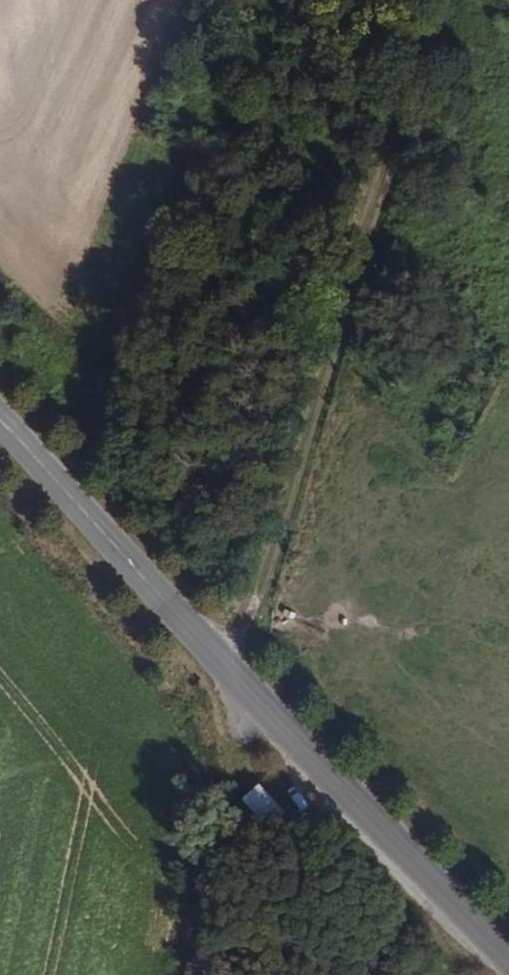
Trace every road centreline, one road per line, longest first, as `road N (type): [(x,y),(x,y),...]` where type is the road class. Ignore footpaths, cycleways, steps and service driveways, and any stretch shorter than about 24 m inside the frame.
road 1 (tertiary): [(508,961),(0,414)]
road 2 (track): [(260,701),(462,0)]

